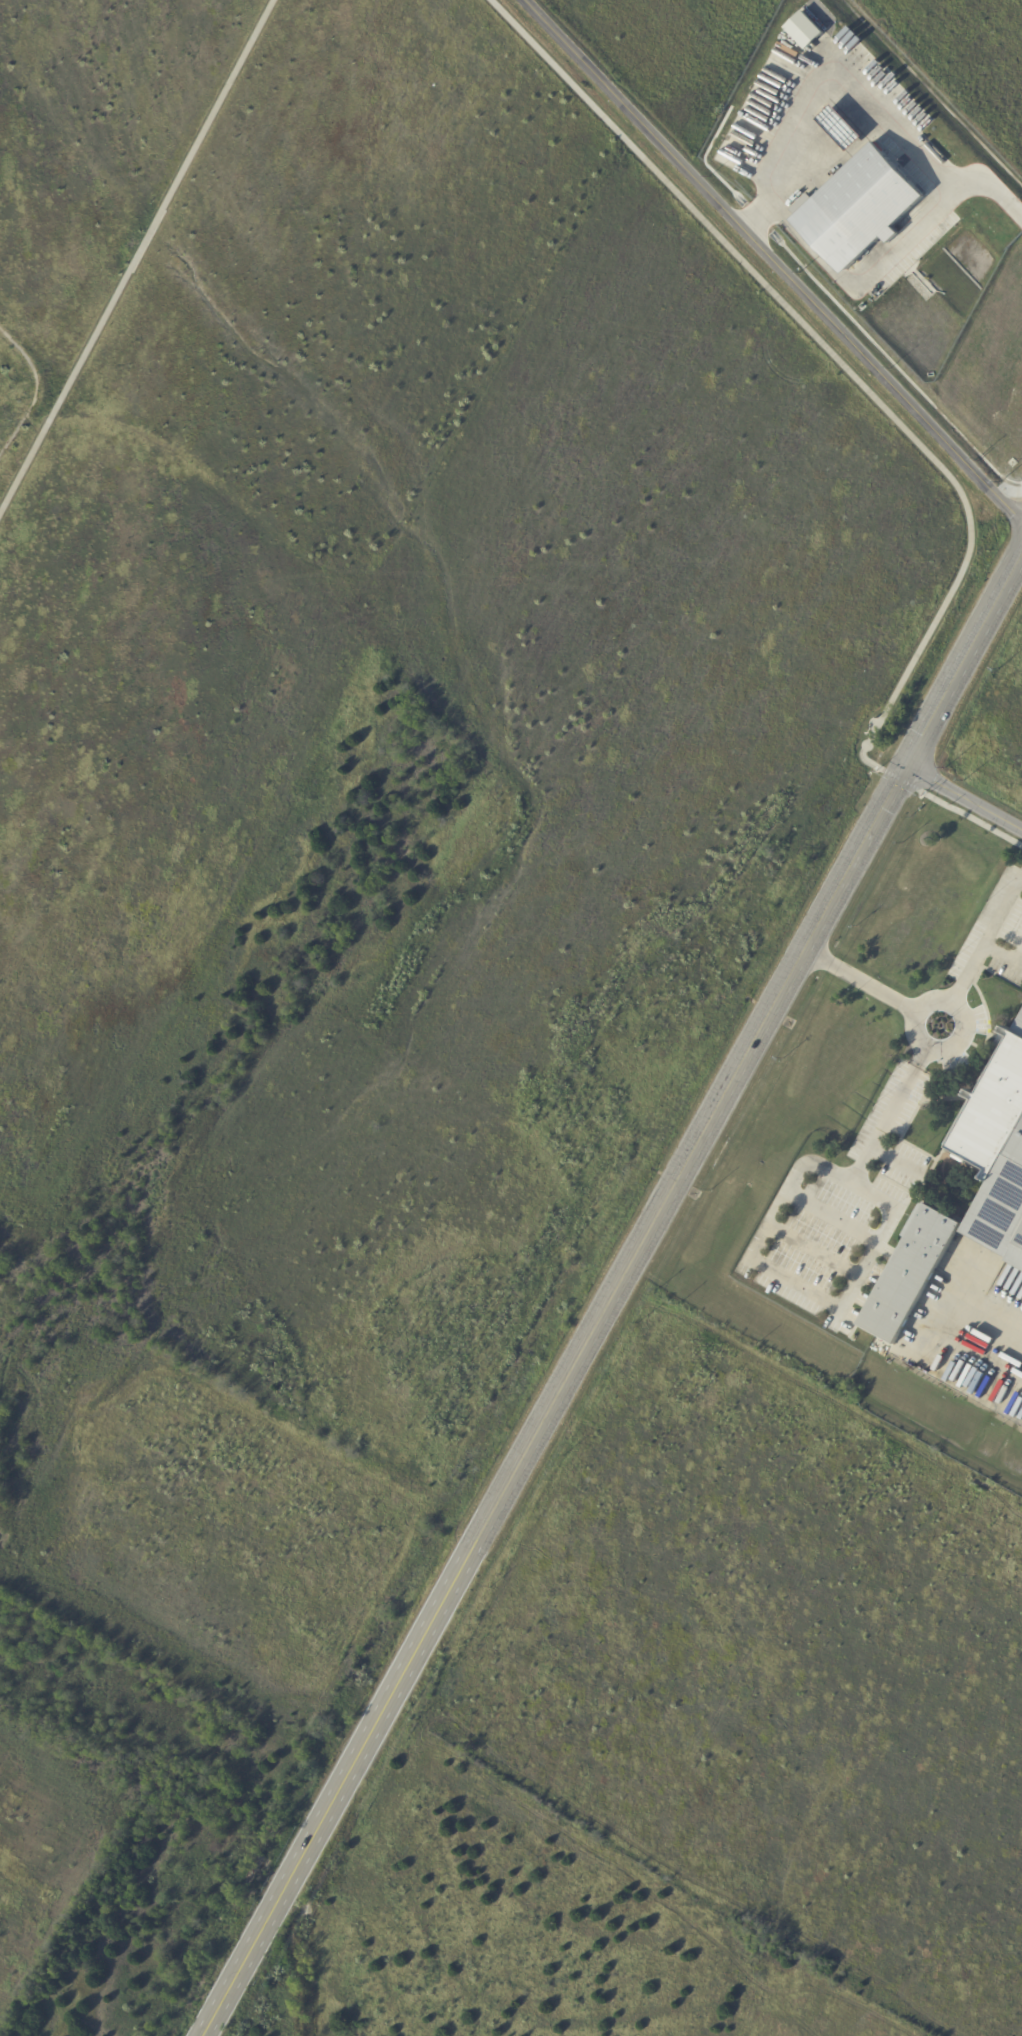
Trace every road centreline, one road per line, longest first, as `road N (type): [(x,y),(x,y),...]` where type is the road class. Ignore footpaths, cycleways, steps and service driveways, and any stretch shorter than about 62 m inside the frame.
road 1 (tertiary): [(202,2035),(909,765)]
road 2 (residential): [(531,0),(1021,518)]
road 3 (tertiary): [(909,765),(1021,553)]
road 4 (tertiary): [(909,765),(1021,829)]

